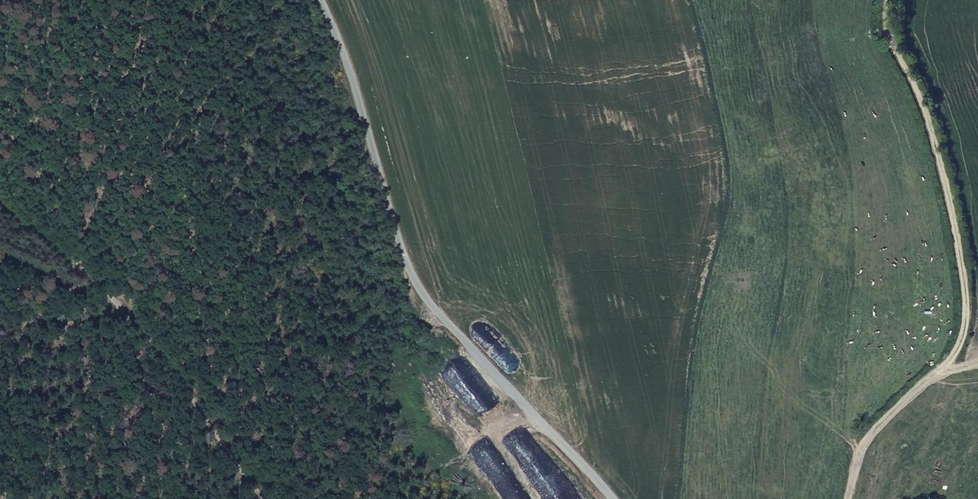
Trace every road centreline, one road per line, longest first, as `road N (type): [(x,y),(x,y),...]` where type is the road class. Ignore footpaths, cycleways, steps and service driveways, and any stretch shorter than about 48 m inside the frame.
road 1 (unclassified): [(320,0),(408,277),(609,498)]
road 2 (track): [(847,498),(864,444),(933,378),(967,318),(951,198),(937,138),(890,38),(891,0)]
road 3 (track): [(0,207),(130,324),(260,498)]

